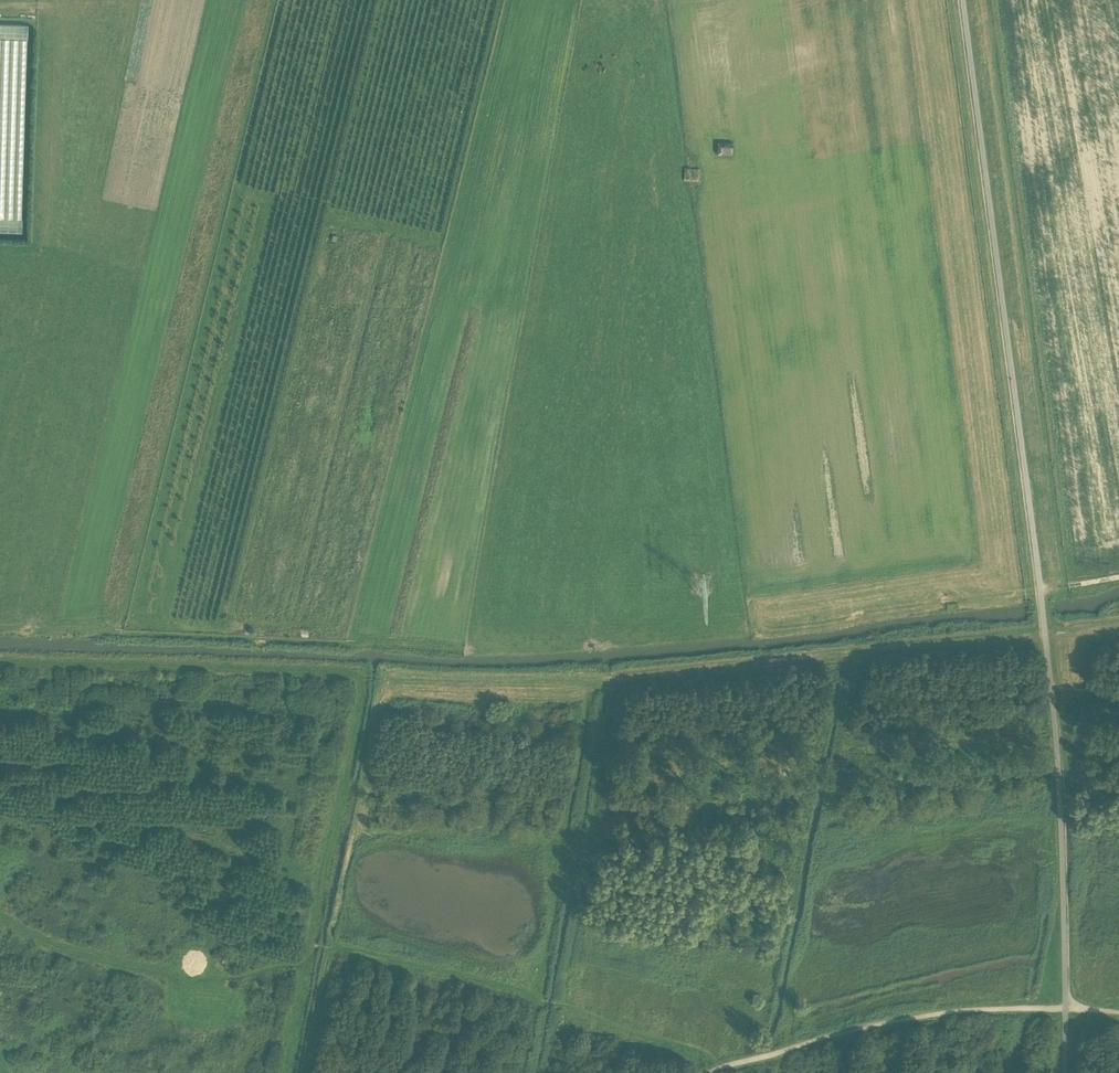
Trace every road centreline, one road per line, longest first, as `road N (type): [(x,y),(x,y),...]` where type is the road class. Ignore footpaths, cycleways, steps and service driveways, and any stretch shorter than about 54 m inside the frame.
road 1 (track): [(1046,641),(602,685),(526,1072)]
road 2 (track): [(708,1072),(920,1015),(1003,1008),(1118,1013)]
road 3 (track): [(360,687),(286,1072)]
road 4 (track): [(0,659),(343,667),(361,676)]
road 5 (track): [(319,946),(303,958),(217,979),(176,978),(107,961),(0,911)]
road 6 (track): [(541,1000),(325,947)]
road 7 (track): [(559,1004),(723,1067)]
road 8 (track): [(330,948),(305,1072)]

